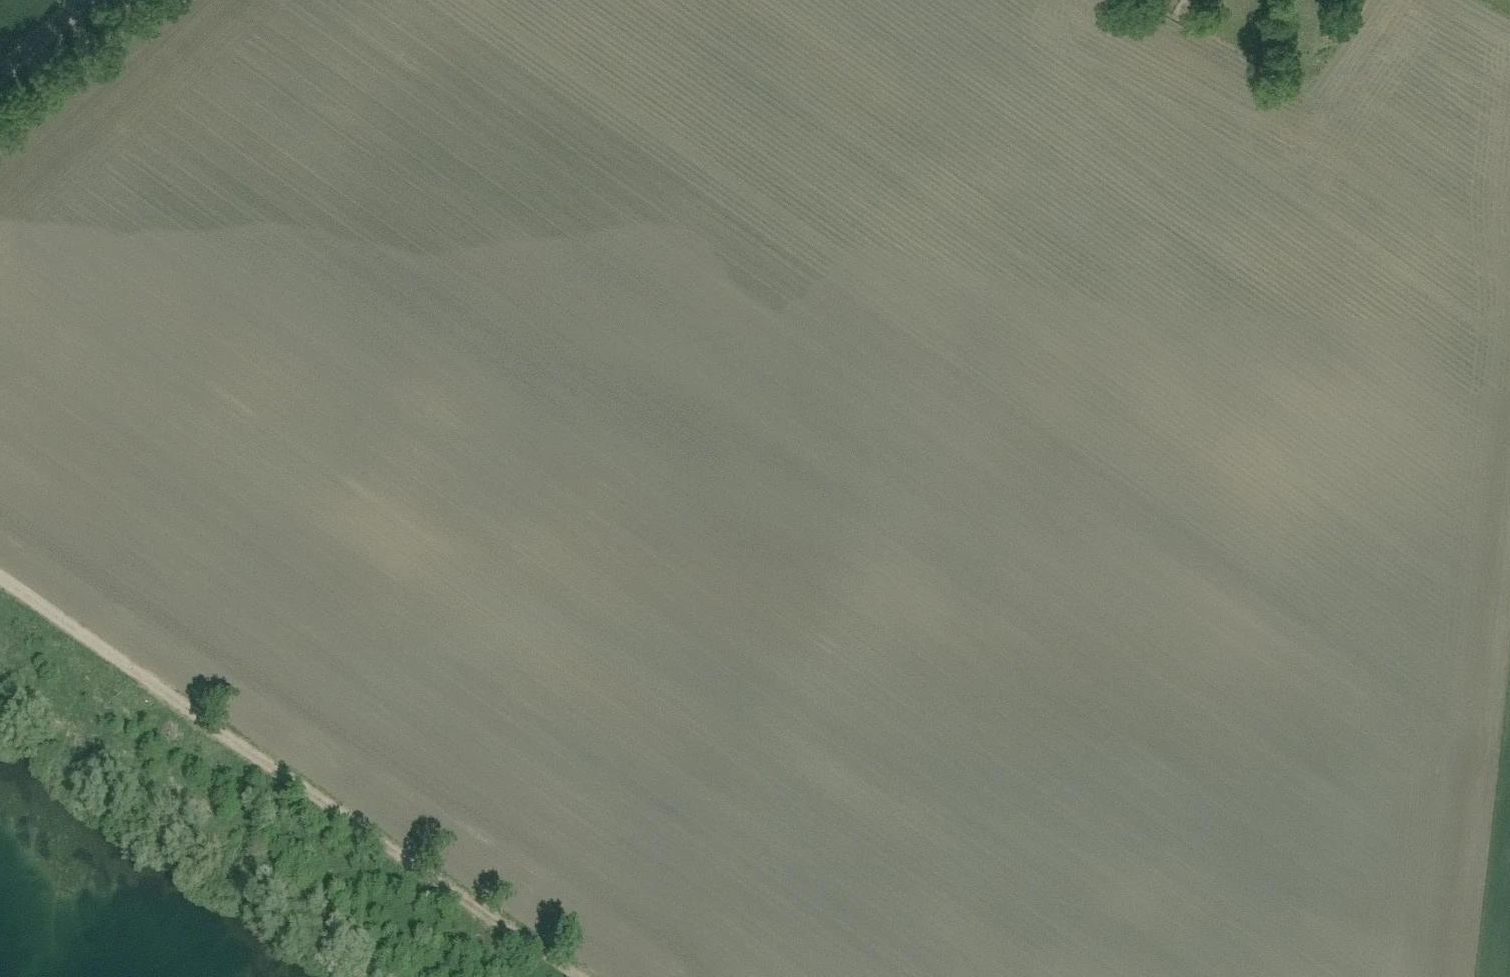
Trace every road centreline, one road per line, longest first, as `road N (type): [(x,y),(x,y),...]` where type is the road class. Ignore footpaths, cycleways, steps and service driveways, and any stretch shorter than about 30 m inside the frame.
road 1 (track): [(1509,552),(1463,976)]

